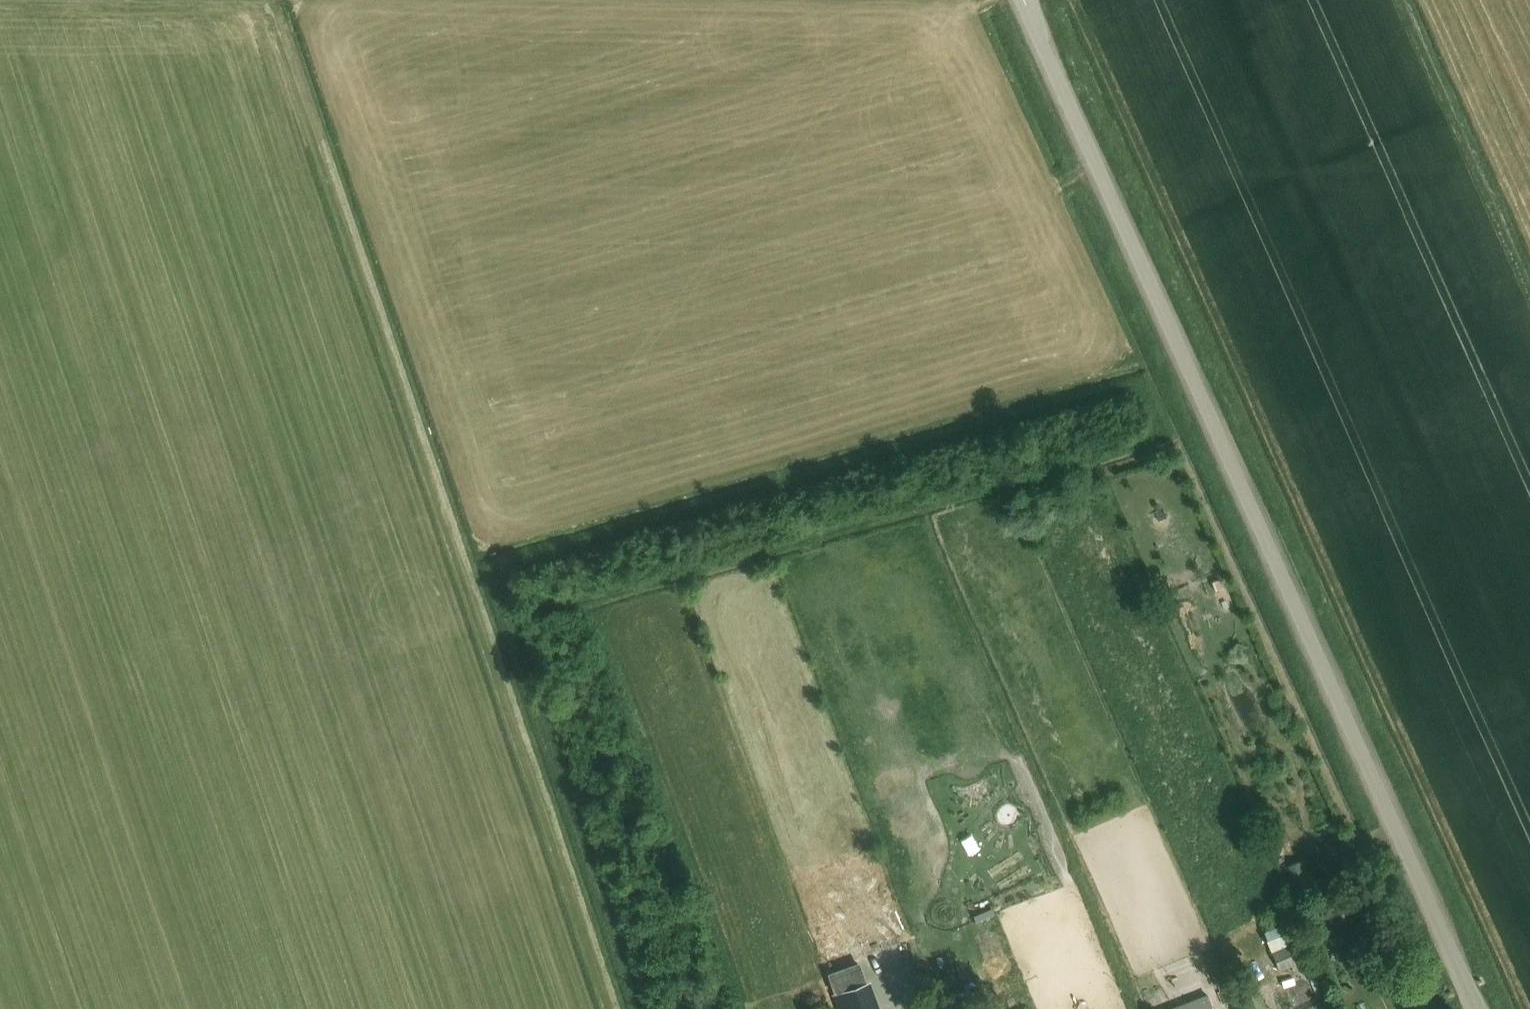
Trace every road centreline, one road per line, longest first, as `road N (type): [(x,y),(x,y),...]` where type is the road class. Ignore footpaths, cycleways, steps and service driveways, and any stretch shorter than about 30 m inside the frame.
road 1 (unclassified): [(1475,1008),(1017,0)]

